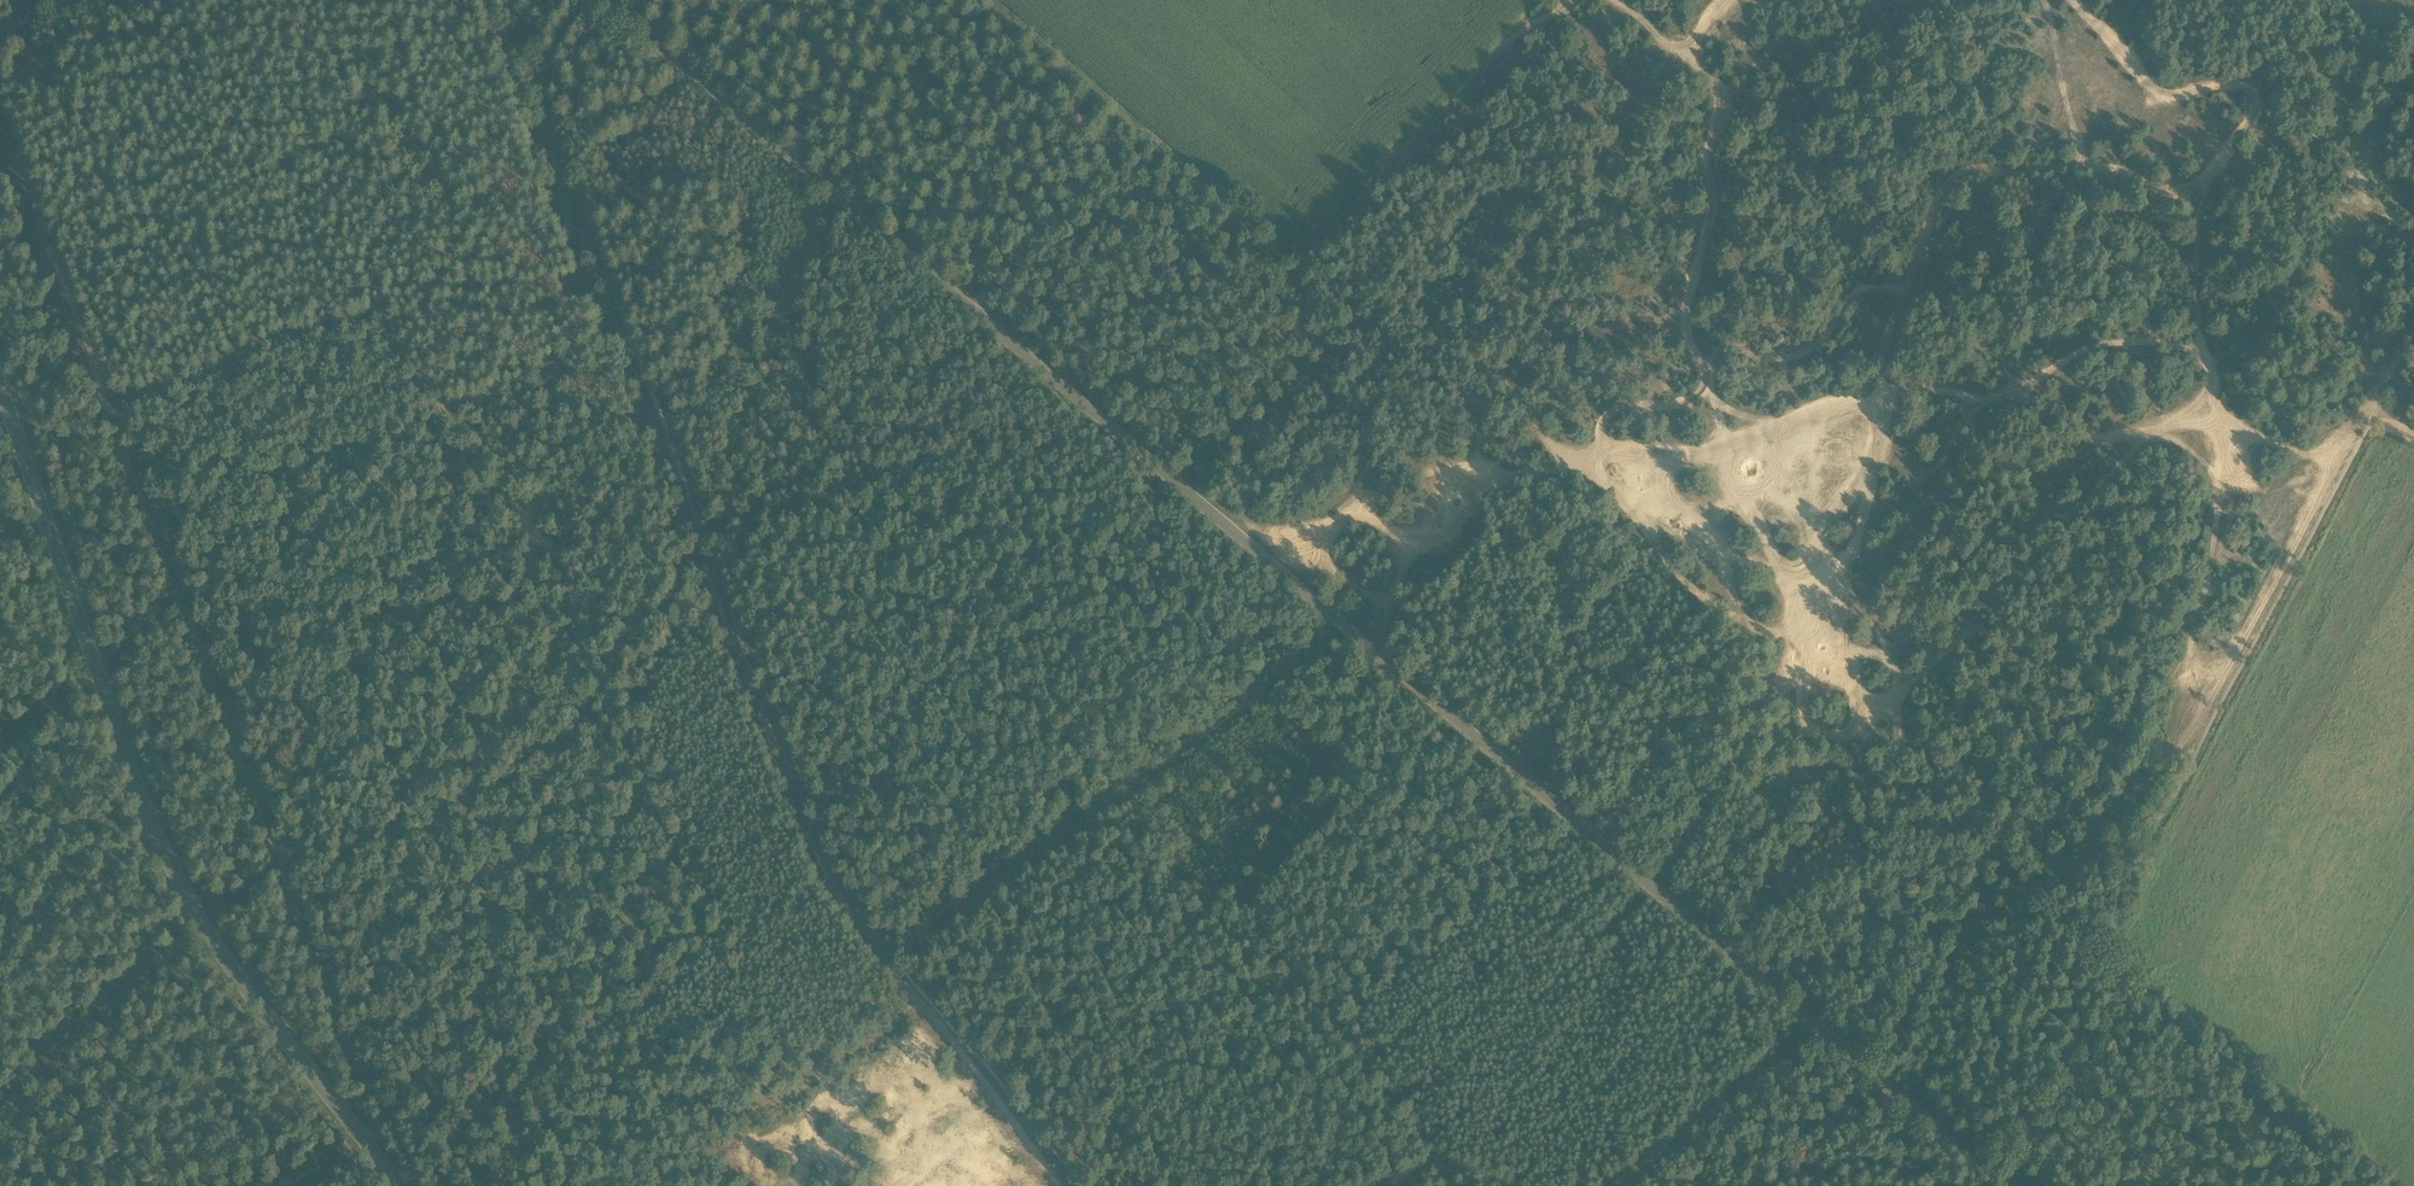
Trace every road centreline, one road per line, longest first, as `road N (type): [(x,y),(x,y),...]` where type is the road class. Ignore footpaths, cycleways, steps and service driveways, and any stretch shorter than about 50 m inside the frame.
road 1 (unclassified): [(2004,1185),(608,0)]
road 2 (track): [(505,0),(732,642),(823,870),(884,964),(1062,1185)]
road 3 (track): [(0,112),(276,863),(375,1105),(376,1123),(303,1185)]
road 4 (unclassified): [(0,387),(130,770),(184,892),(248,991),(400,1185)]
road 5 (track): [(2070,887),(2033,883),(1918,781),(1843,662),(1789,594),(1746,561),(1612,495),(1564,452)]
road 6 (track): [(986,0),(1303,271)]
road 7 (track): [(2370,413),(2188,736)]
road 8 (track): [(1994,1177),(2135,1005),(2131,985),(2082,940)]
road 9 (track): [(0,1101),(203,927)]
road 10 (track): [(1132,125),(969,306)]
road 11 (track): [(0,757),(181,609)]
road 12 (track): [(1395,349),(1506,390),(1532,429),(1564,452)]
road 13 (track): [(2188,736),(2110,823),(2070,887)]
road 14 (track): [(2413,433),(2370,413),(2413,335)]

